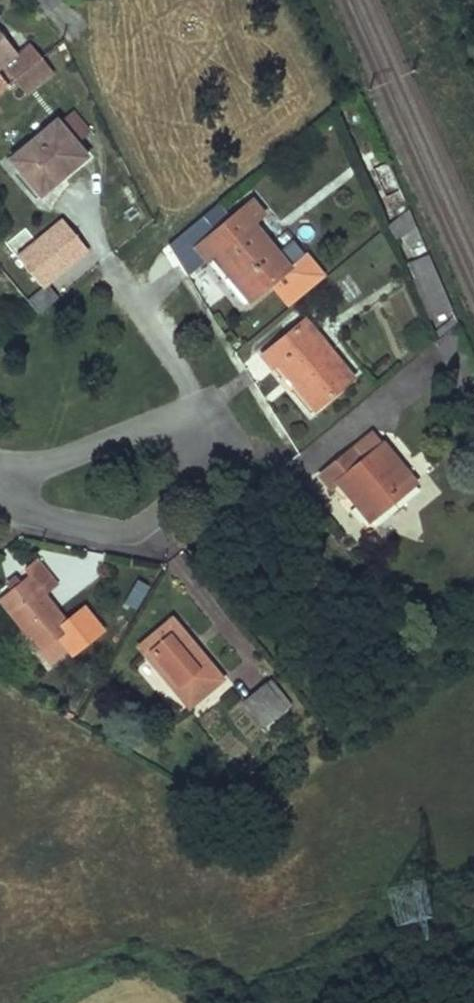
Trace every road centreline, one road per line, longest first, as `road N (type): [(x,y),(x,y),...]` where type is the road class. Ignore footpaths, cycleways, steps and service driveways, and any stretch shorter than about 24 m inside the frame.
road 1 (residential): [(0,481),(38,510),(104,522),(147,520),(226,471),(230,440),(203,406),(109,437)]

